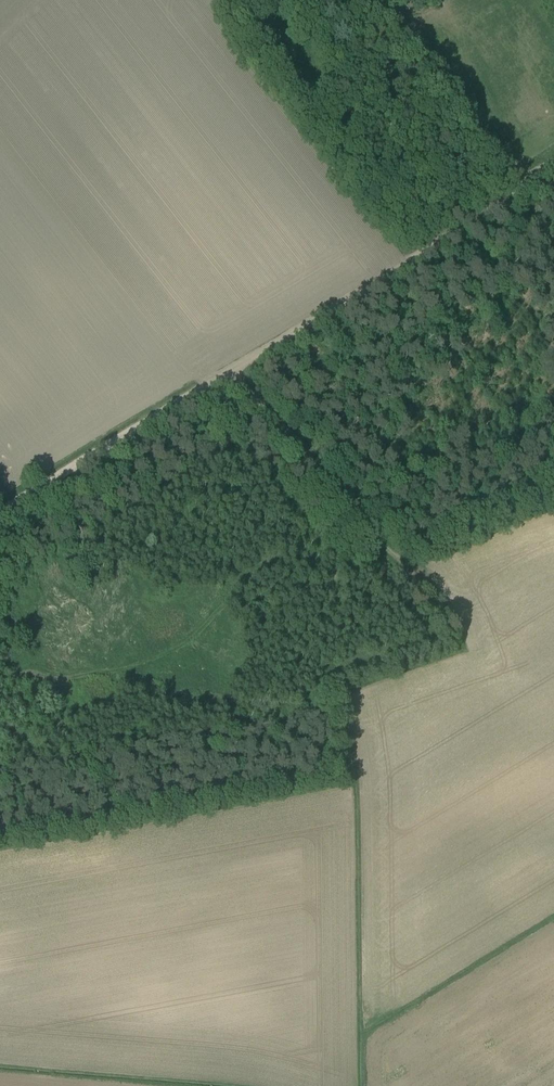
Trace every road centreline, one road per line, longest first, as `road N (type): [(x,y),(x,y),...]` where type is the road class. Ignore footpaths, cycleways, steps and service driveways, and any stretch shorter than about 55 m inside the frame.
road 1 (track): [(0,515),(553,163)]

